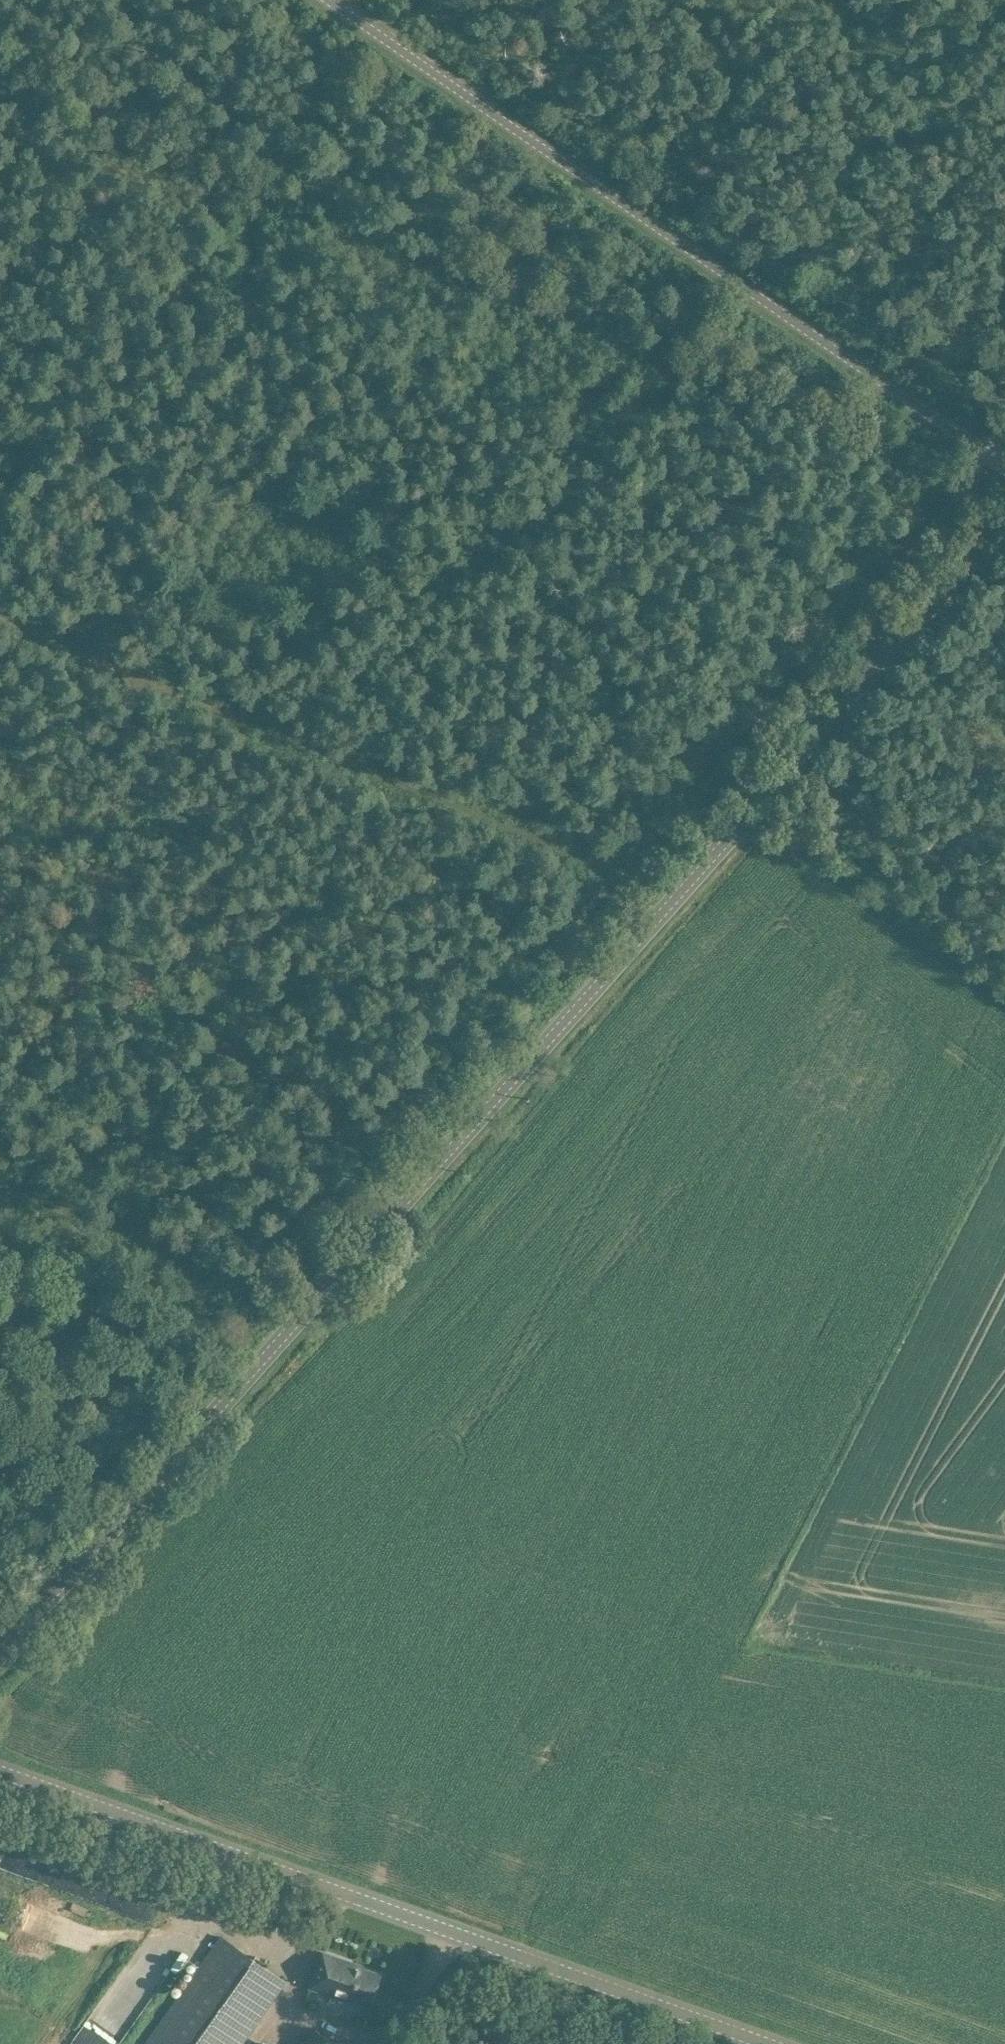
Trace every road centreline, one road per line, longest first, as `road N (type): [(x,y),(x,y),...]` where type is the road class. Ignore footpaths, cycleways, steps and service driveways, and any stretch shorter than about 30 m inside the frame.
road 1 (unclassified): [(0,1651),(1004,528)]
road 2 (unclassified): [(1004,467),(329,0)]
road 3 (track): [(609,870),(117,673)]
road 4 (tertiary): [(449,1930),(0,1771)]
road 5 (tertiary): [(449,1930),(769,2043)]
road 6 (track): [(248,1289),(0,1194)]
road 7 (unclassified): [(381,2043),(449,1930)]

